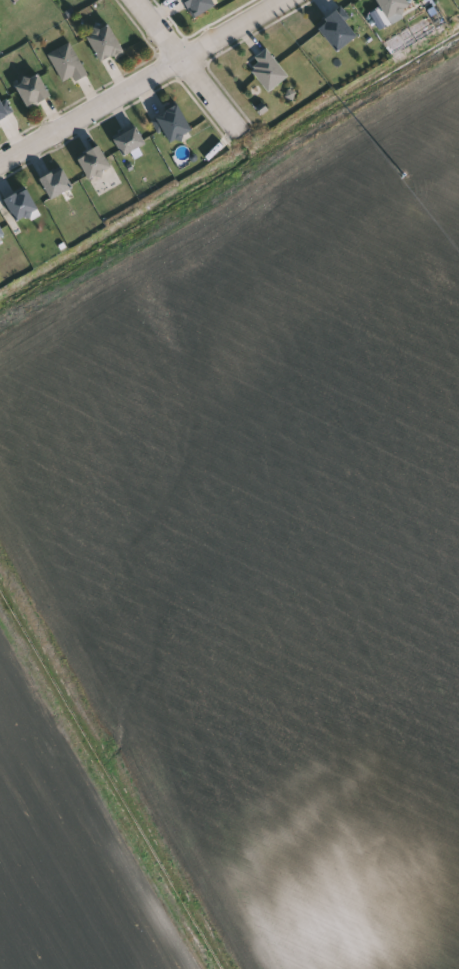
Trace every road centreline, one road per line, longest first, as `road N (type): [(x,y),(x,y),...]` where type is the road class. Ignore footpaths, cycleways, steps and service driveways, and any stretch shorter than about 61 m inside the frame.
road 1 (residential): [(0,168),(291,0)]
road 2 (residential): [(140,0),(248,135)]

